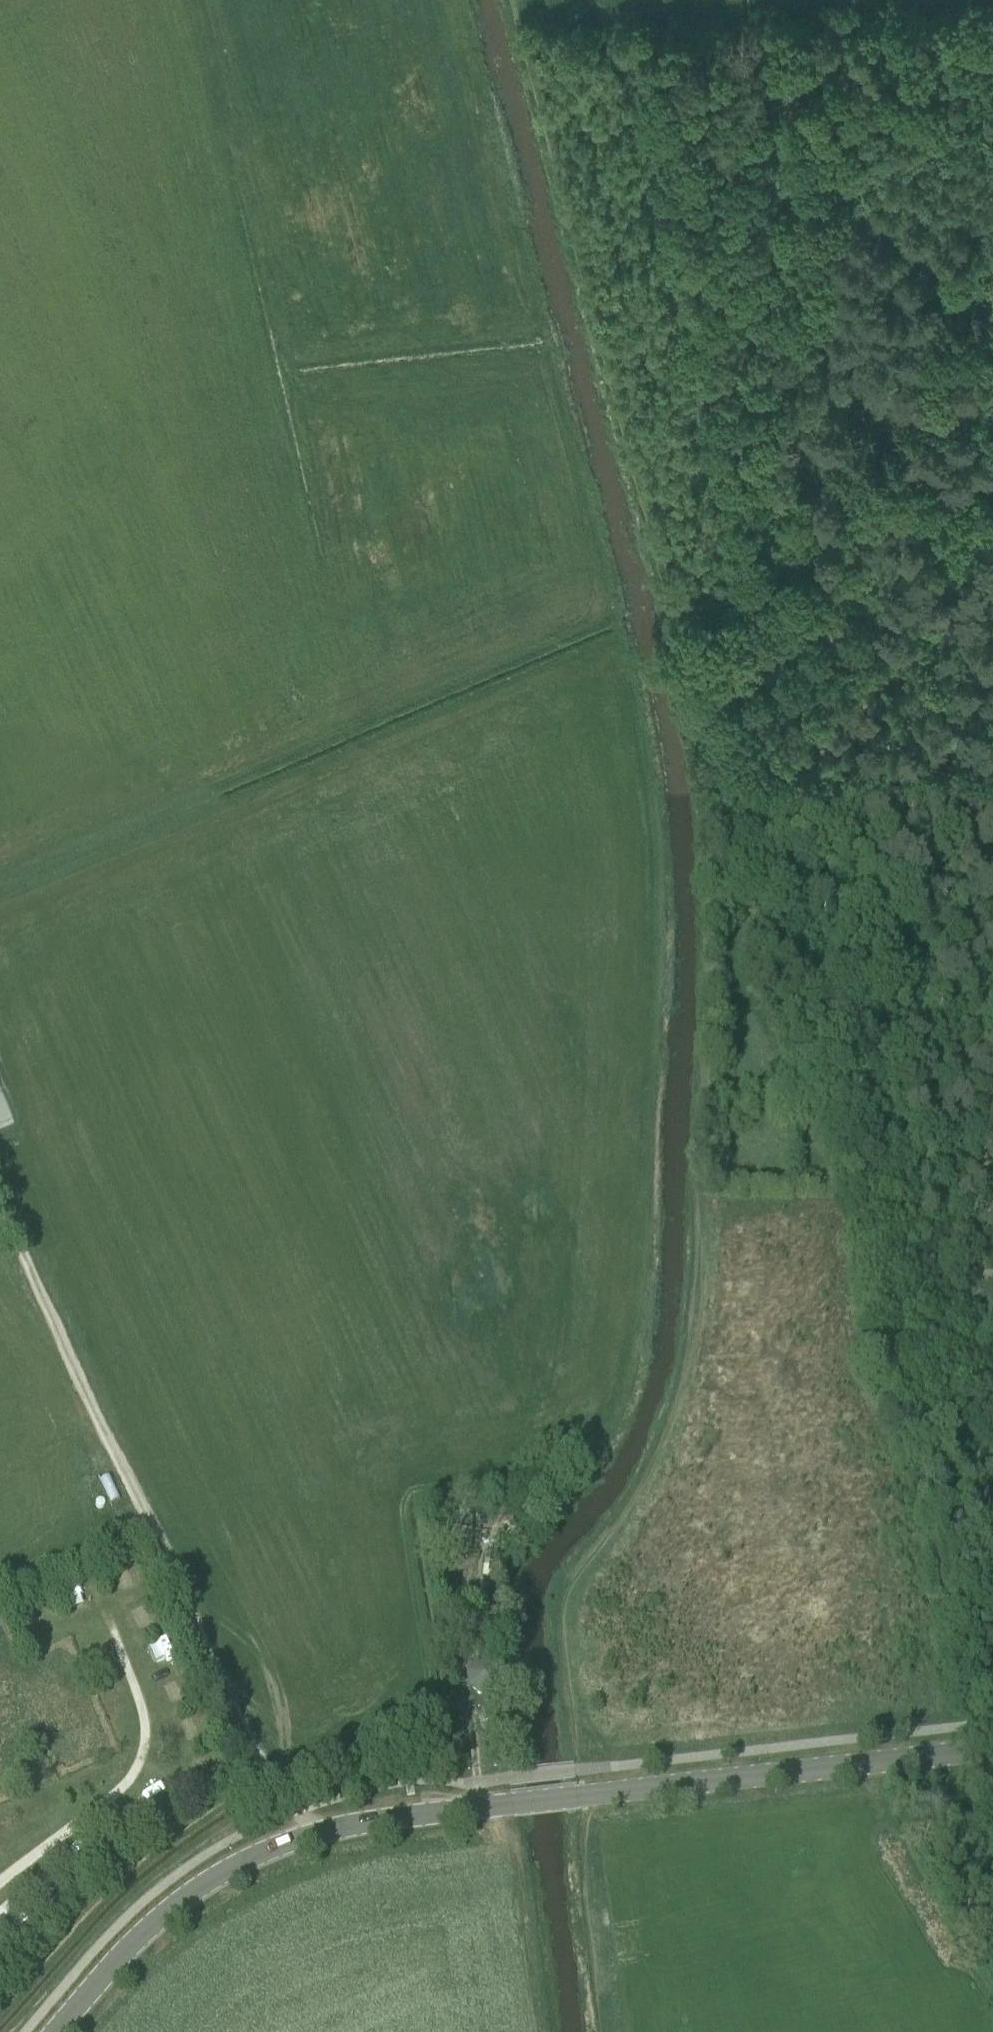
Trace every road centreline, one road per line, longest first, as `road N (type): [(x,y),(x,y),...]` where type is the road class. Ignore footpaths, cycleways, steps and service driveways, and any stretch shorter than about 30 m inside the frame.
road 1 (tertiary): [(59,2031),(157,1915),(235,1861),(317,1831),(992,1750)]

